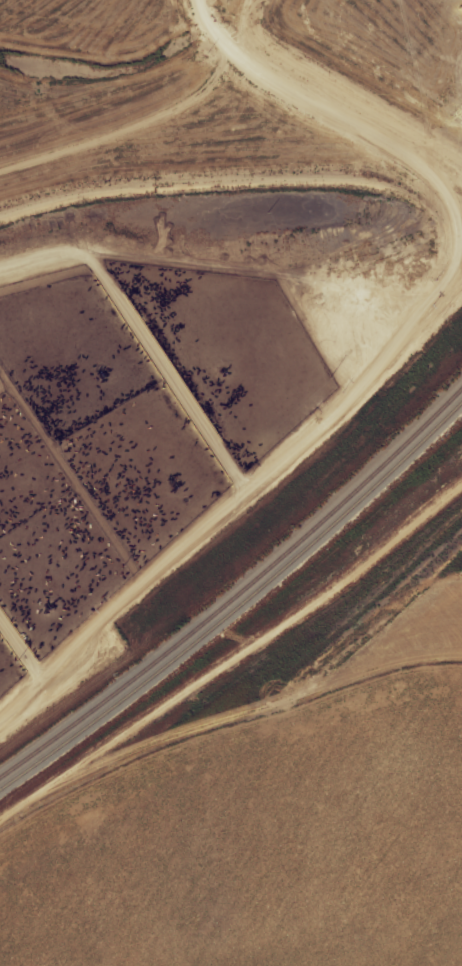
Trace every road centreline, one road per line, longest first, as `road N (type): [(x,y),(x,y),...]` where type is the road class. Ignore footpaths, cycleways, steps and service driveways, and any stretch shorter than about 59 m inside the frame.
road 1 (residential): [(461,311),(335,458),(254,498),(124,635),(0,735)]
road 2 (residential): [(254,498),(97,259),(75,256),(0,275)]
road 3 (residential): [(93,662),(0,544)]

